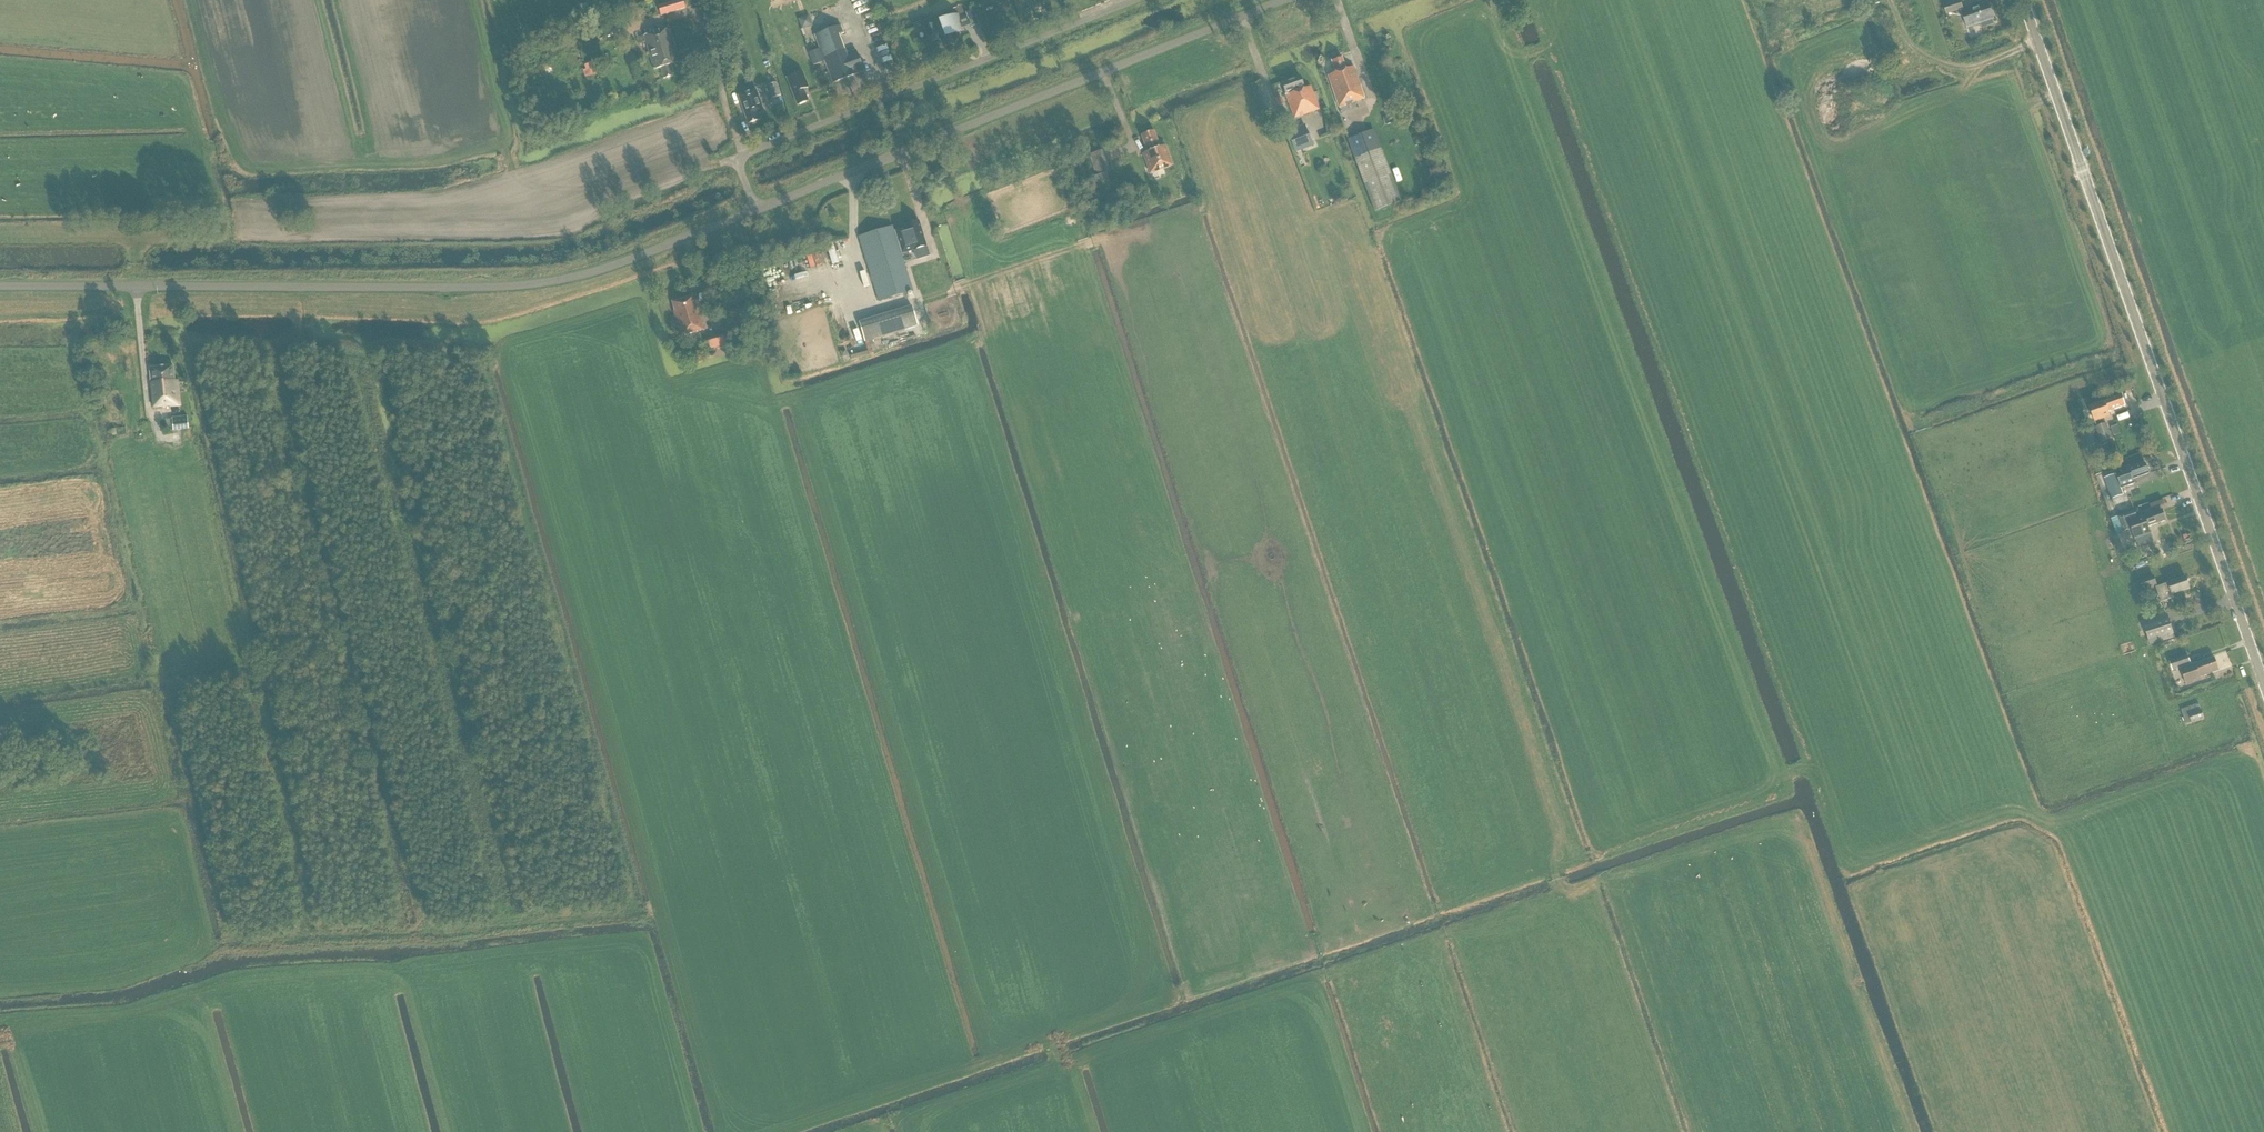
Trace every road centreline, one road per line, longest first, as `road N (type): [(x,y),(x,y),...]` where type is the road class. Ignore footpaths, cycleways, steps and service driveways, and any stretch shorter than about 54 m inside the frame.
road 1 (unclassified): [(0,286),(534,285),(621,263),(756,210)]
road 2 (unclassified): [(2263,683),(2022,0)]
road 3 (unclassified): [(756,210),(1283,0)]
road 4 (residential): [(756,210),(743,156),(1135,0)]

